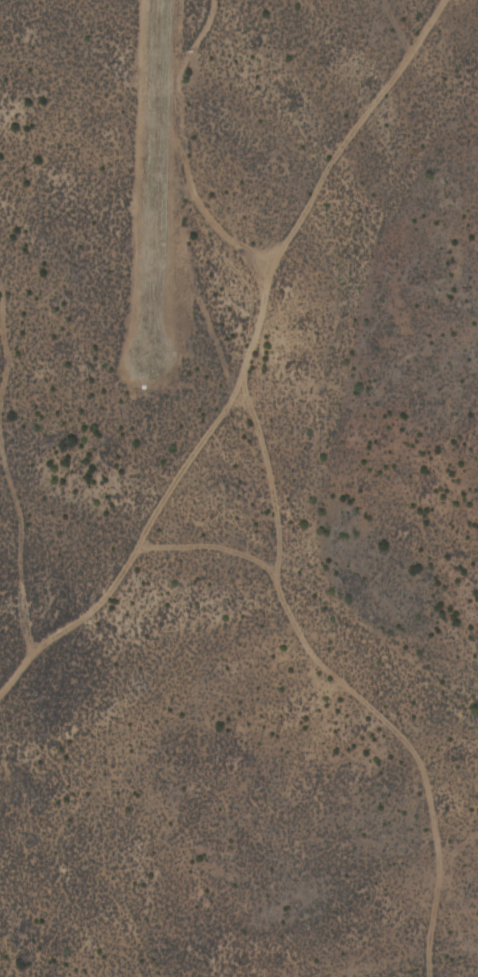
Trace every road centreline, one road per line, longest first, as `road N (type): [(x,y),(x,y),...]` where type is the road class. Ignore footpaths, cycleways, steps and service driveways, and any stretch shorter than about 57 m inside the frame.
road 1 (track): [(223,0),(208,127),(251,228),(282,271),(266,393),(325,537),(325,585),(457,760),(457,930),(477,964)]
road 2 (track): [(266,393),(108,606),(0,693)]
road 3 (track): [(282,271),(458,0)]

